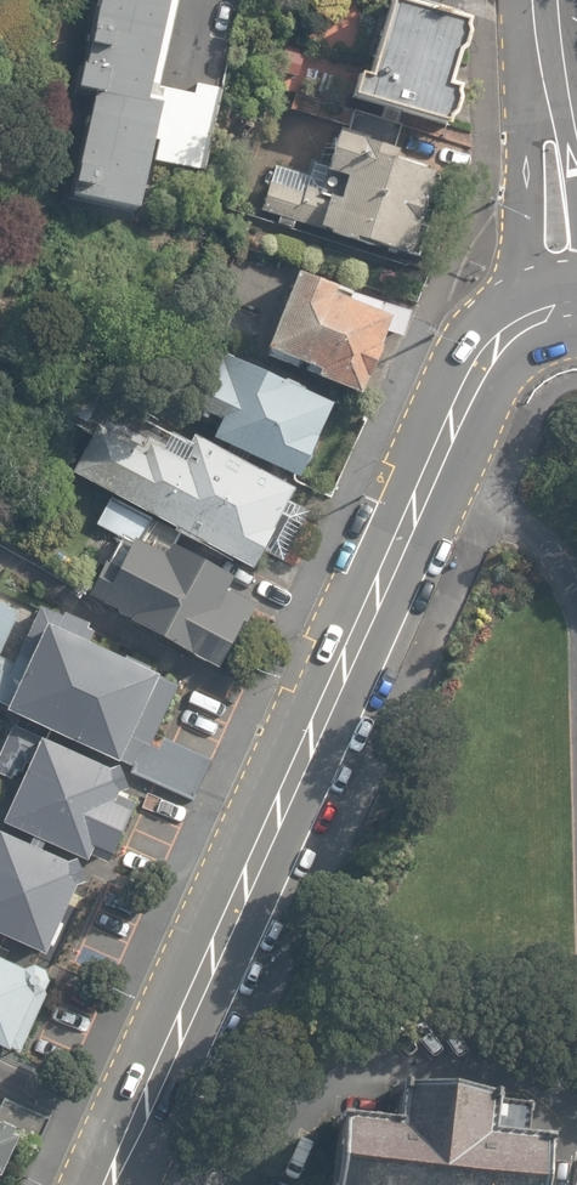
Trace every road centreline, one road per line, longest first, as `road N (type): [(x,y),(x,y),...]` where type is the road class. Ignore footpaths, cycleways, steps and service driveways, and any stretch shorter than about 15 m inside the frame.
road 1 (secondary): [(565,308),(506,334),(466,395),(150,1081),(111,1184)]
road 2 (tertiary): [(533,0),(565,308)]

